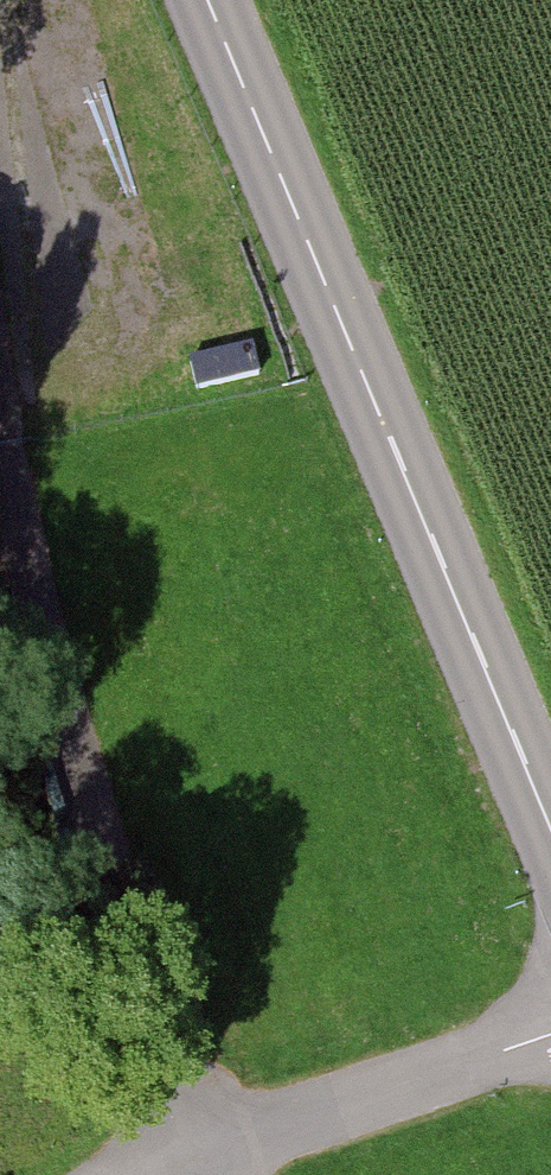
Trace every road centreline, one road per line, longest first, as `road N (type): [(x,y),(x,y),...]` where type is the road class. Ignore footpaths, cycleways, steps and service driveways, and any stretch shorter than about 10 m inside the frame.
road 1 (tertiary): [(550,812),(213,0)]
road 2 (track): [(0,383),(46,608),(214,1174)]

